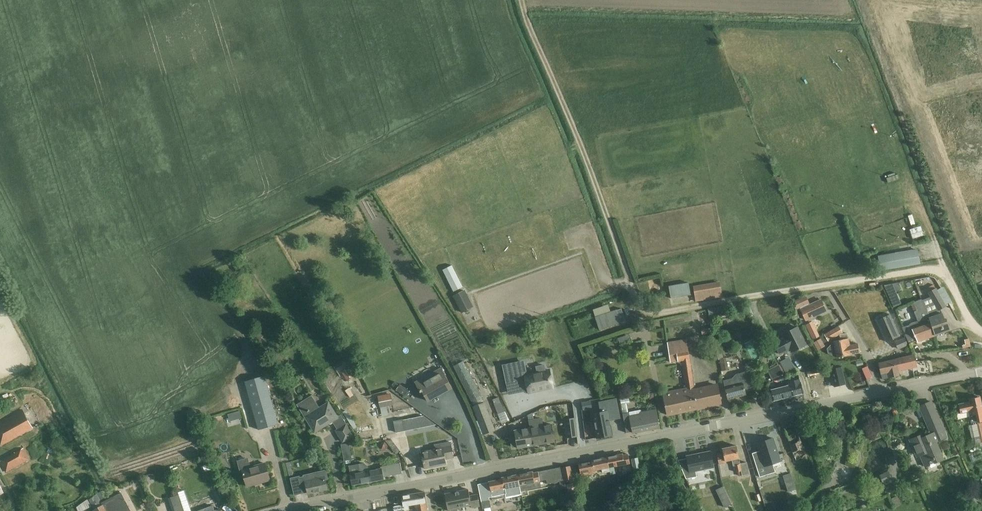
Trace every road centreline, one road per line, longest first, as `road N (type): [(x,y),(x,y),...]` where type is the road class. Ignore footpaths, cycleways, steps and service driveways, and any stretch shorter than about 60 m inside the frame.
road 1 (residential): [(286,510),(981,372)]
road 2 (track): [(521,0),(632,289)]

